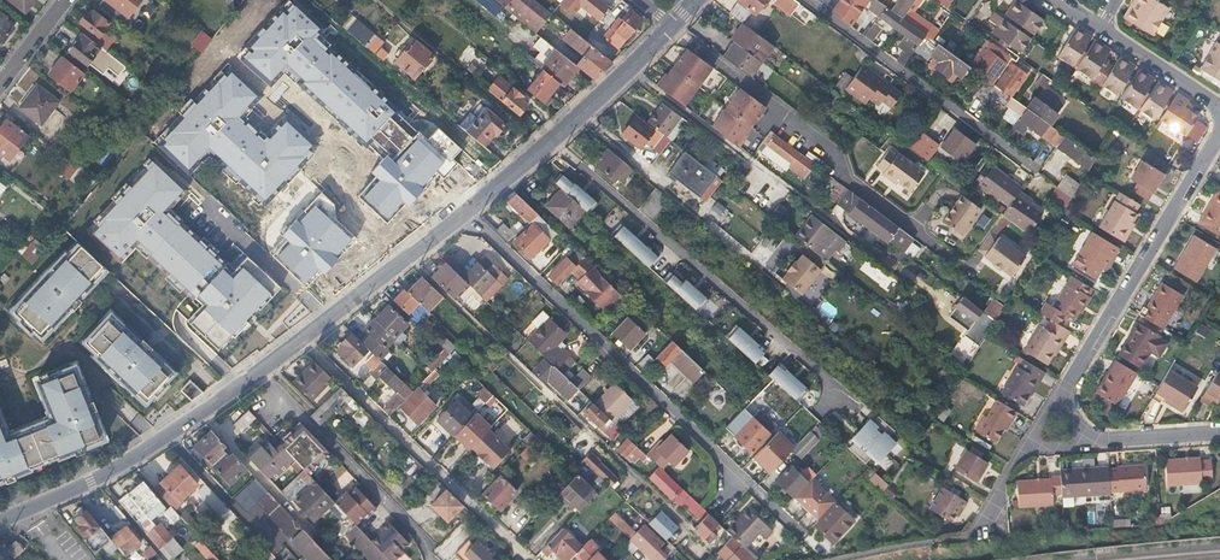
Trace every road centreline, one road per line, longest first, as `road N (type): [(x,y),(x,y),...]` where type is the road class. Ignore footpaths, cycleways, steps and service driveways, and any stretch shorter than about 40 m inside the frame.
road 1 (residential): [(744,477),(467,210)]
road 2 (residential): [(930,243),(852,182),(833,149),(672,25)]
road 3 (residential): [(301,339),(531,559)]
road 4 (secondary): [(0,520),(90,481),(259,371)]
road 5 (residential): [(808,0),(1036,168)]
road 6 (residential): [(1219,132),(1075,370)]
road 7 (secondary): [(672,25),(467,210)]
road 8 (residential): [(259,371),(422,538),(432,559)]
road 9 (secondary): [(467,210),(301,339)]
road 10 (residential): [(1101,29),(1219,113)]

